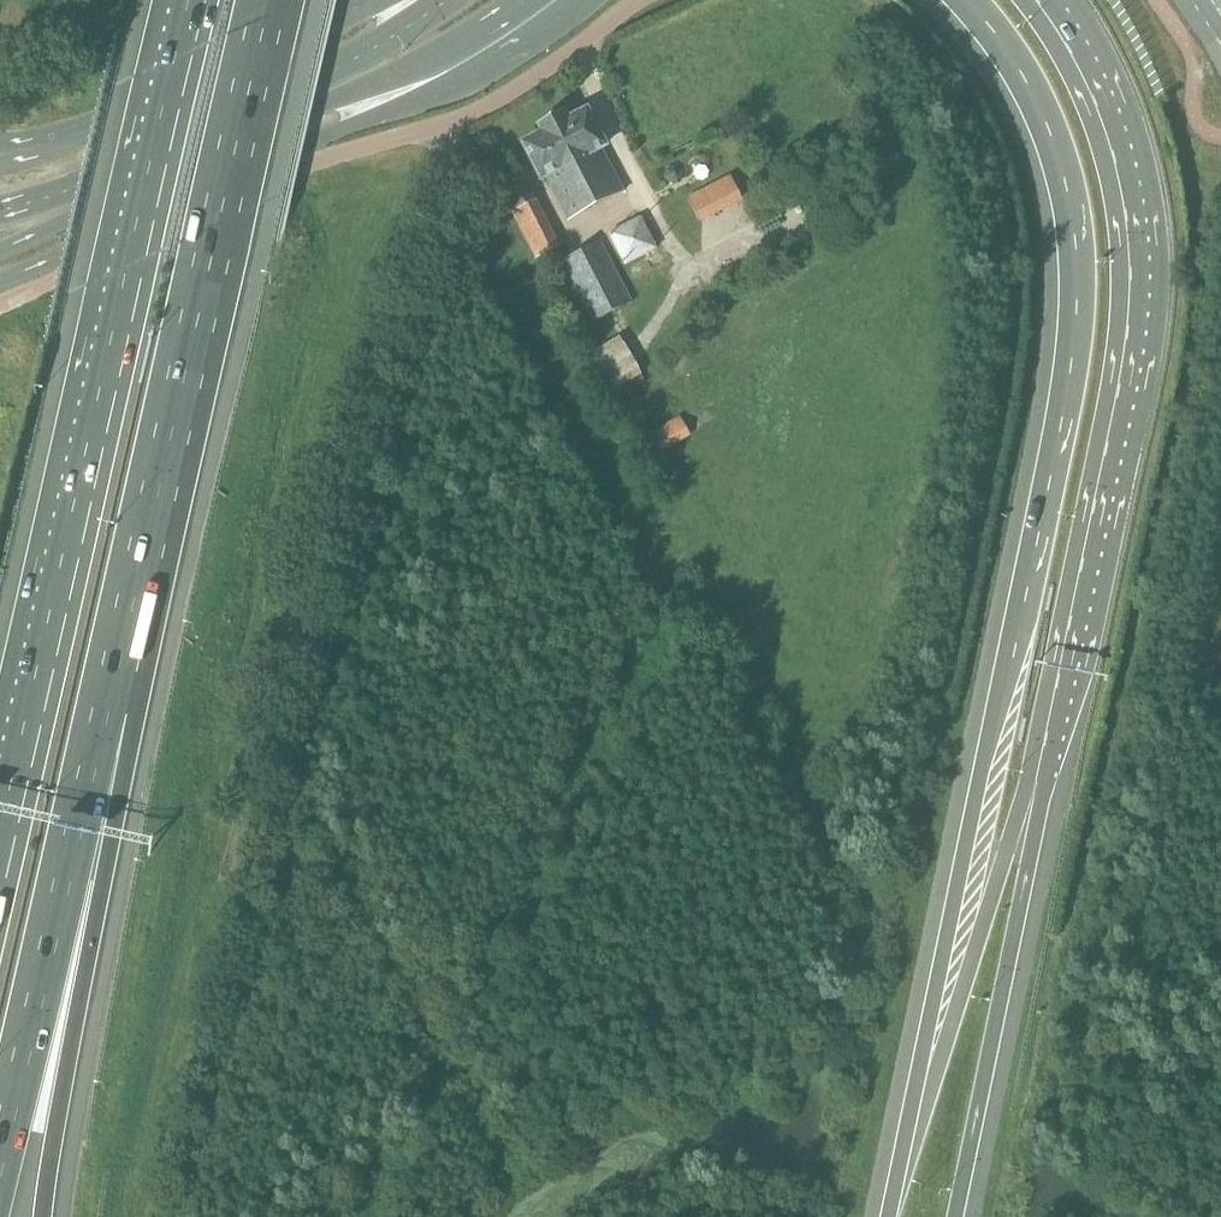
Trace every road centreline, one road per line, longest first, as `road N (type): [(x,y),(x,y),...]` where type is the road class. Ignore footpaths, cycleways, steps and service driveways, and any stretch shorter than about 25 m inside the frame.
road 1 (motorway): [(967,0),(1008,51),(1047,122),(1070,200),(1075,335),(1025,610),(985,760),(891,1216)]
road 2 (motorway): [(957,1216),(1133,361),(1140,289),(1123,148),(1052,0)]
road 3 (motorway): [(189,0),(0,830)]
road 4 (track): [(223,885),(321,527),(453,193),(438,127)]
road 5 (unclassified): [(0,304),(313,162),(467,117),(639,0)]
road 6 (motorway): [(44,1216),(138,722),(139,580)]
road 7 (motorway): [(0,1191),(139,580)]
road 8 (motorway): [(139,580),(272,0)]
road 9 (primary): [(0,280),(305,144),(414,107),(467,61)]
road 10 (primary): [(0,249),(314,107),(414,69),(467,61)]
road 11 (primary): [(448,0),(321,76),(79,186),(0,211)]
road 12 (primary): [(371,0),(92,128),(0,152)]

